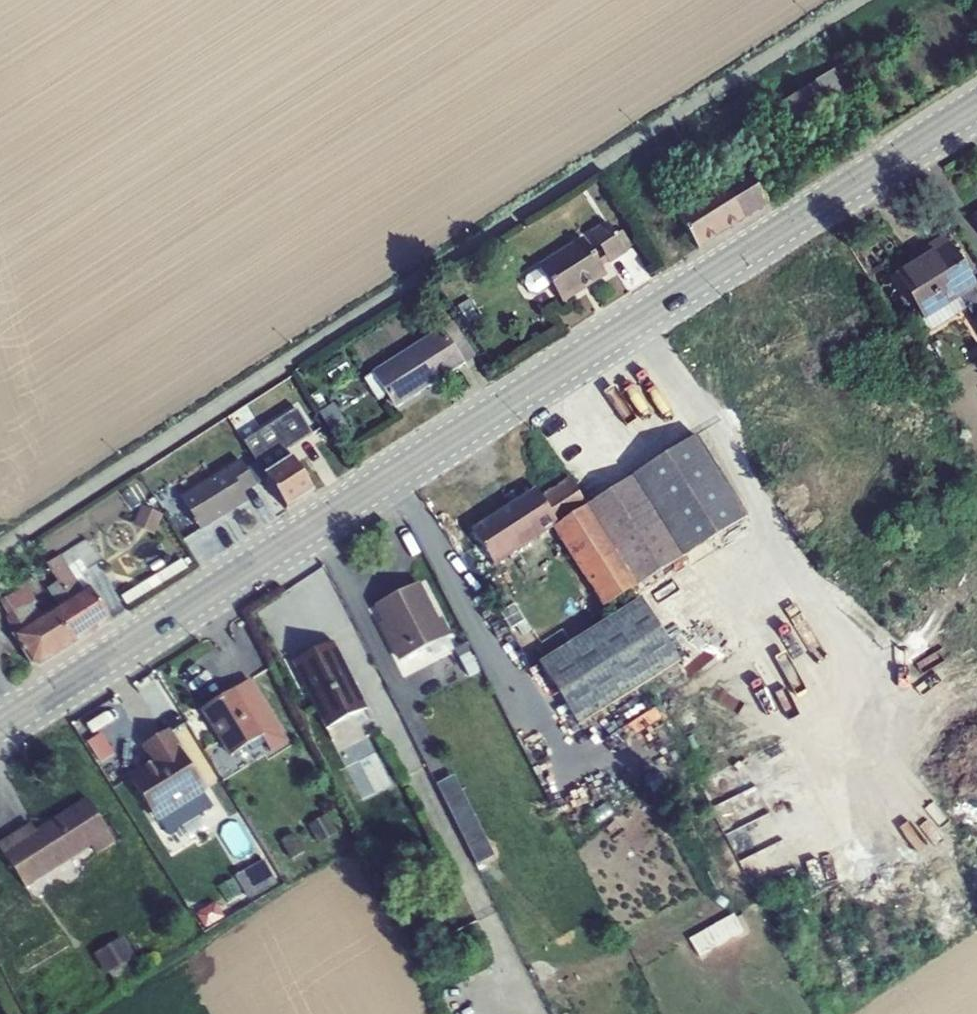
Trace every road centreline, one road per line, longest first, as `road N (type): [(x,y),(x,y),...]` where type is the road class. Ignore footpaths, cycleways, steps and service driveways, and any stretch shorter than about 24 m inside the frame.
road 1 (secondary): [(7,722),(976,104)]

